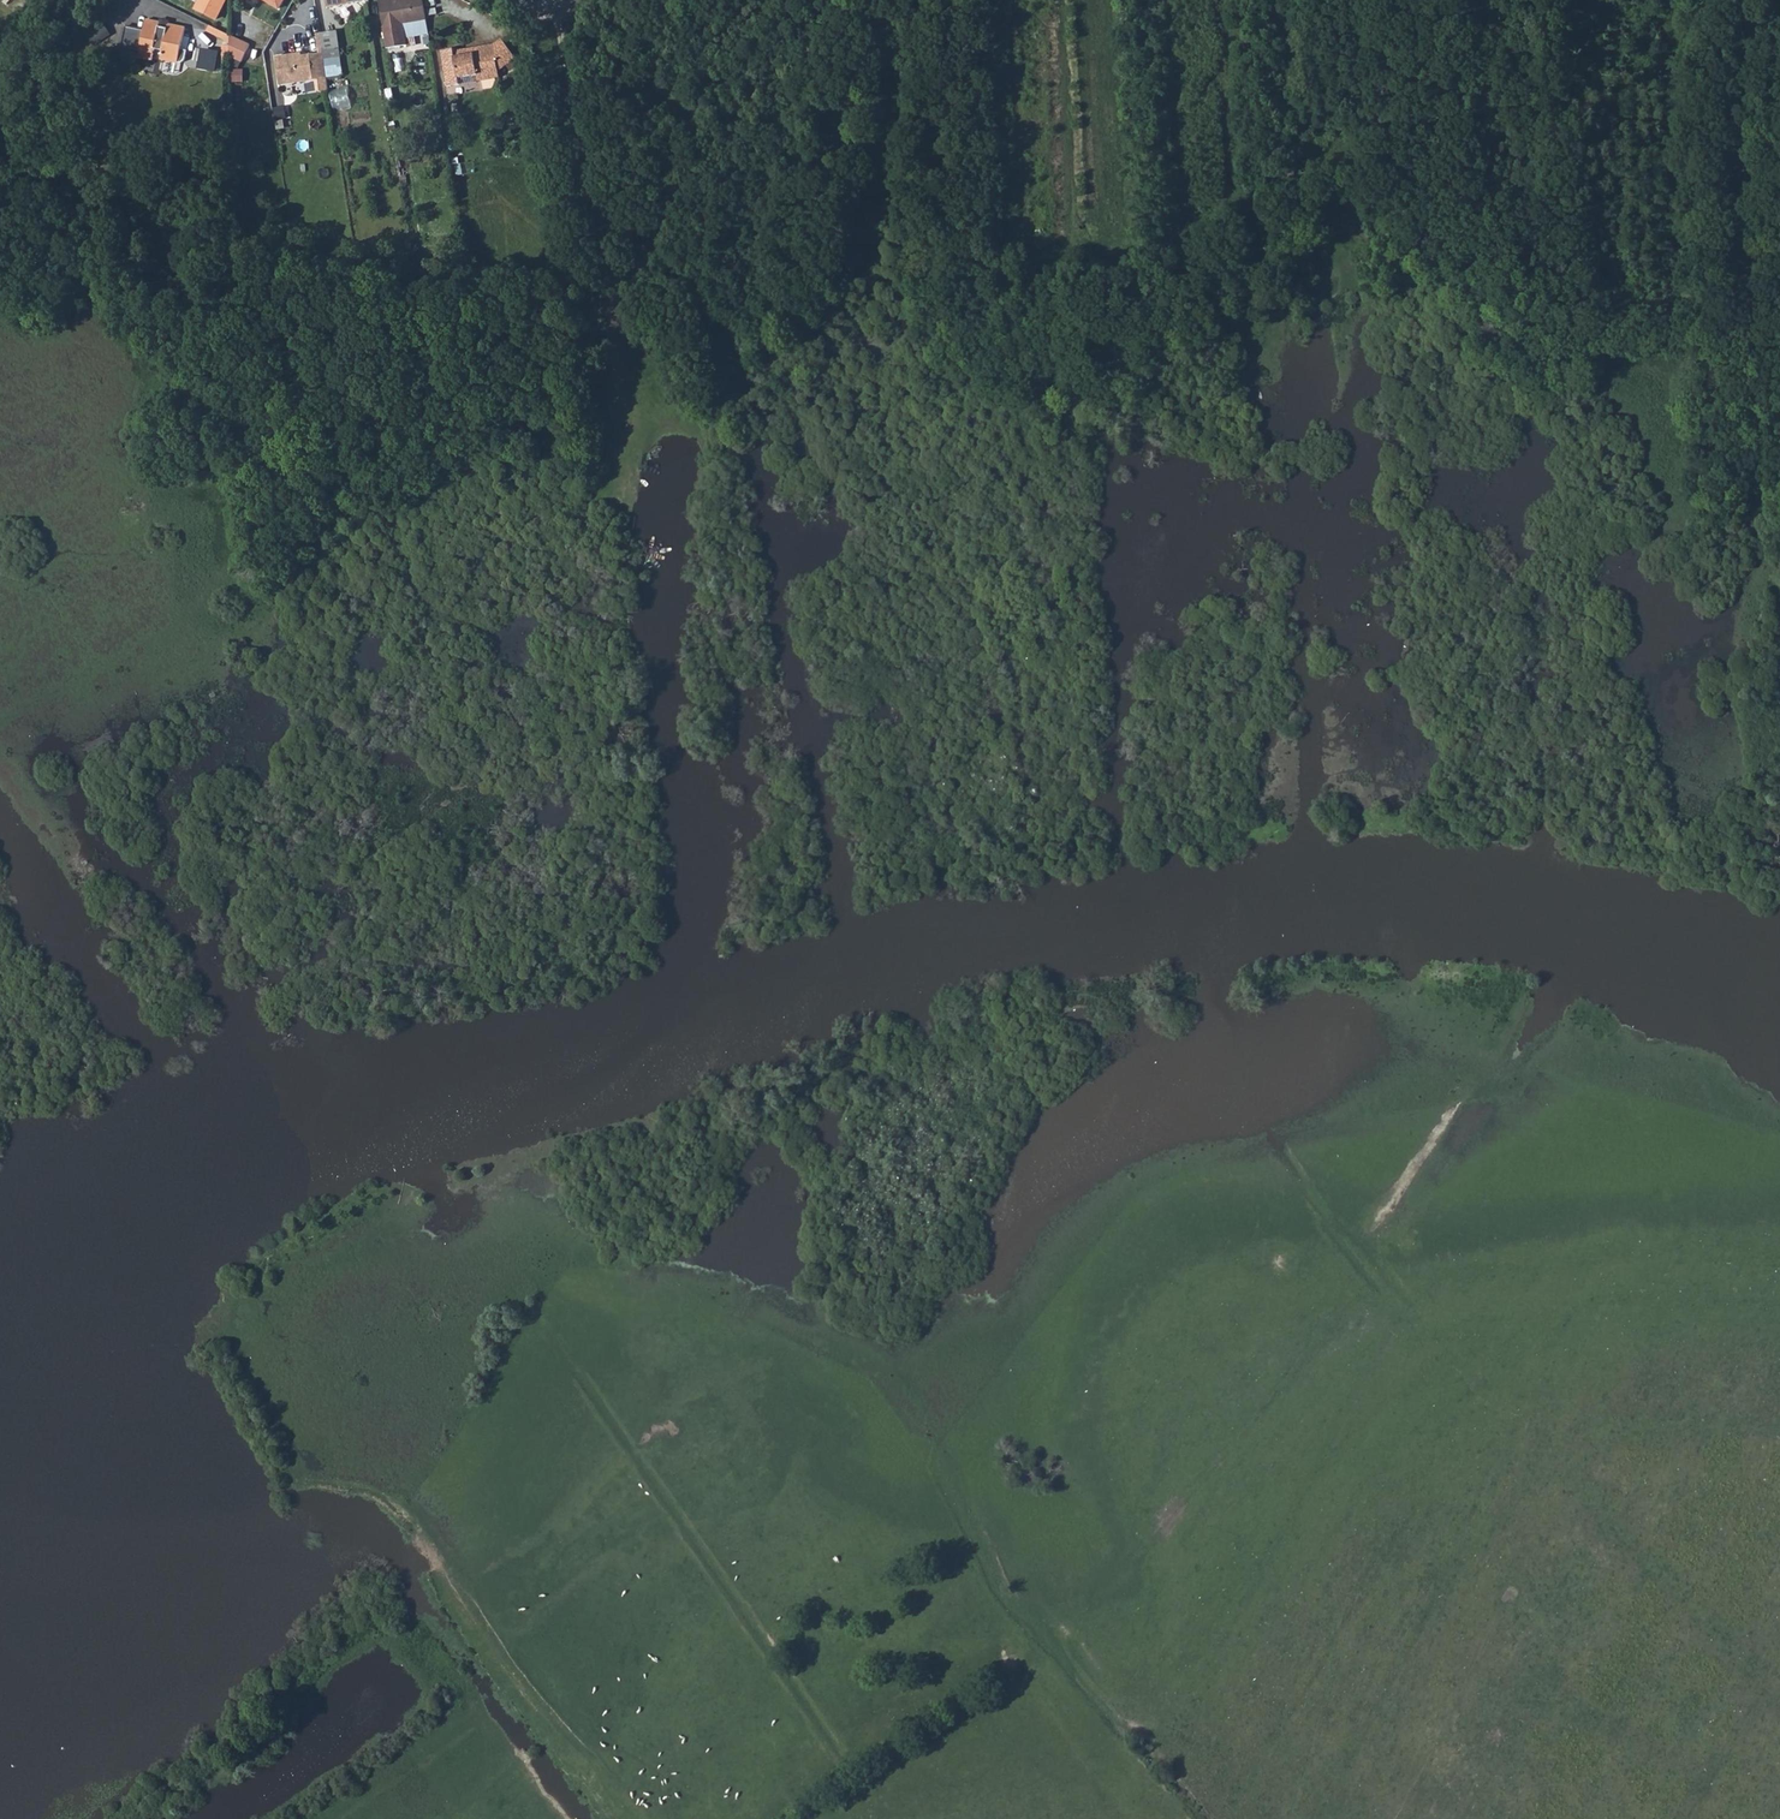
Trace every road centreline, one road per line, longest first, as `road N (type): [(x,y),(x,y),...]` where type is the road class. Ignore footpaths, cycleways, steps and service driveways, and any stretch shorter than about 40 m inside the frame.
road 1 (track): [(551,6),(600,220),(607,323)]
road 2 (track): [(0,297),(19,281),(14,196),(24,111)]

